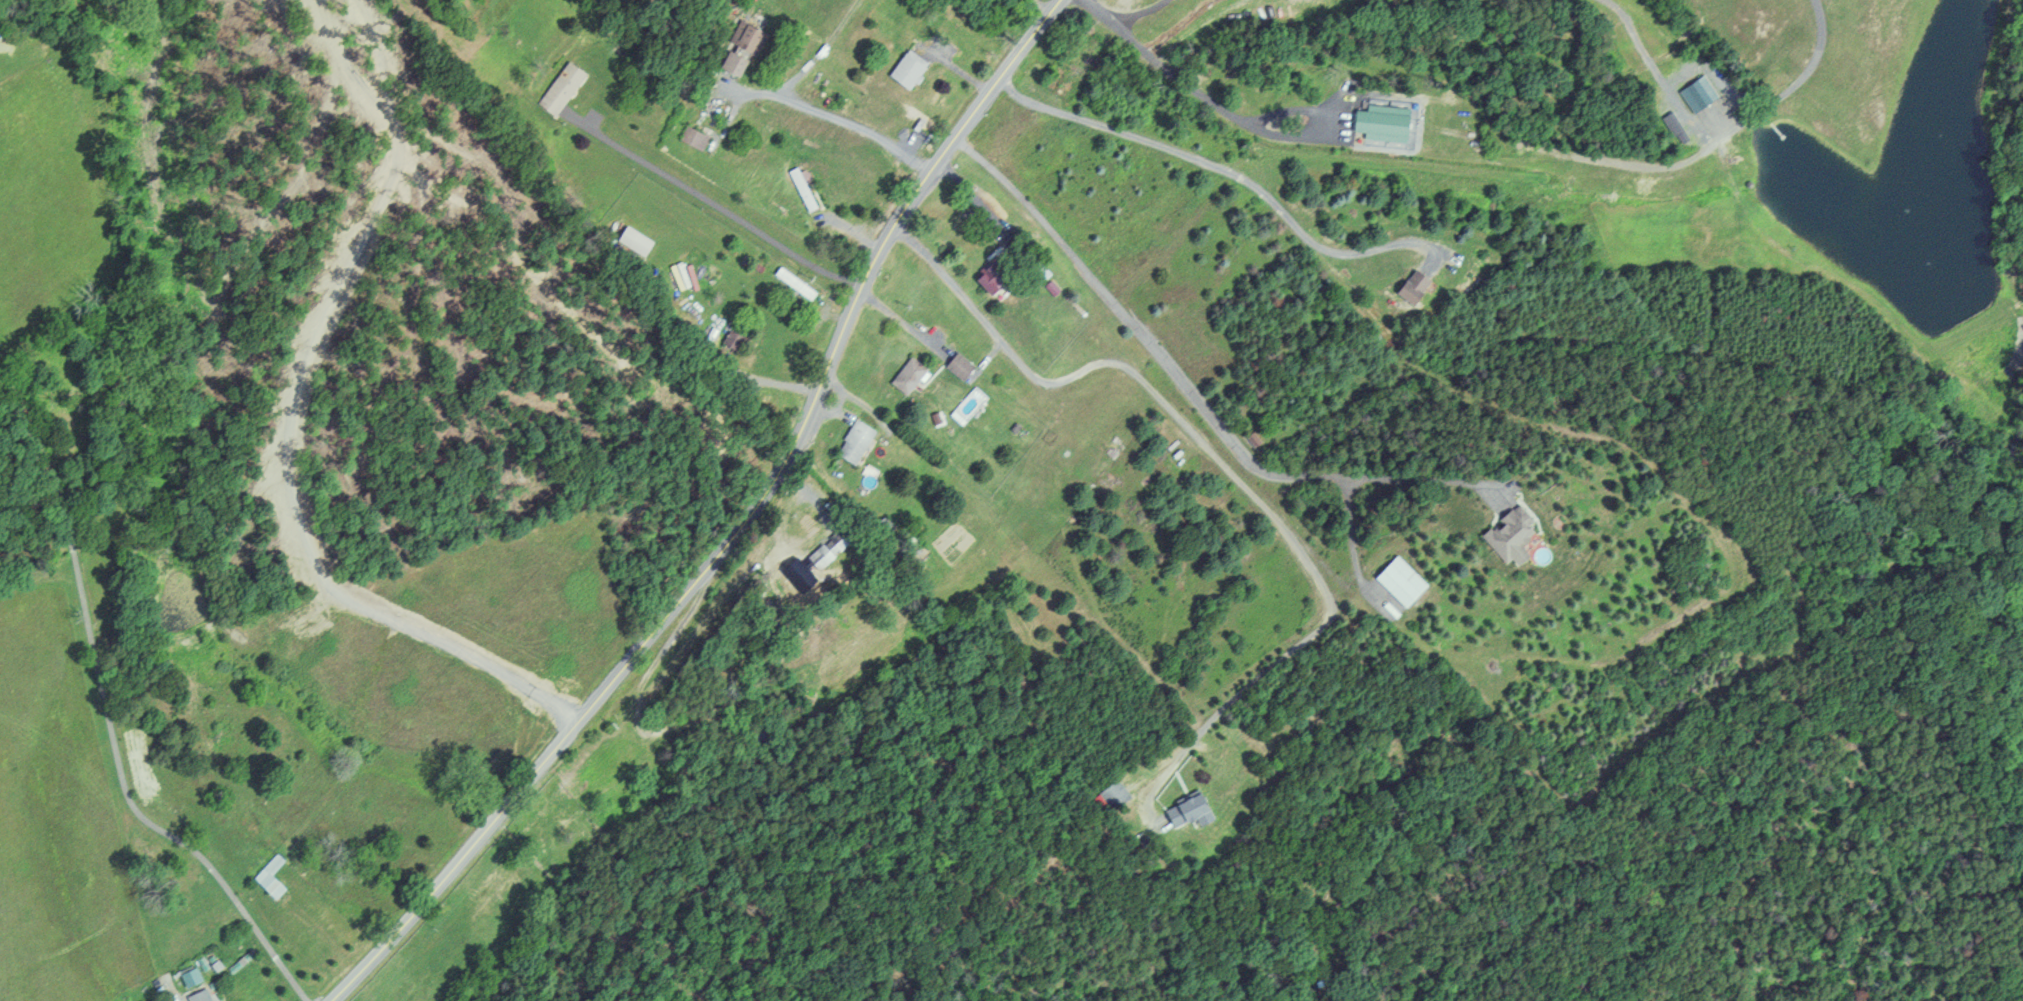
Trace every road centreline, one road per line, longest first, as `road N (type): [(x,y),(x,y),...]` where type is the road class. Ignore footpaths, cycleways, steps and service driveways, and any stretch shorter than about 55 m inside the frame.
road 1 (tertiary): [(329,1000),(491,825),(729,540),(795,445),(858,288),(898,215),(1059,0)]
road 2 (residential): [(1352,479),(1262,470),(1241,455),(1078,264),(954,137)]
road 3 (residential): [(1815,0),(1819,37),(1808,75),(1707,146)]

